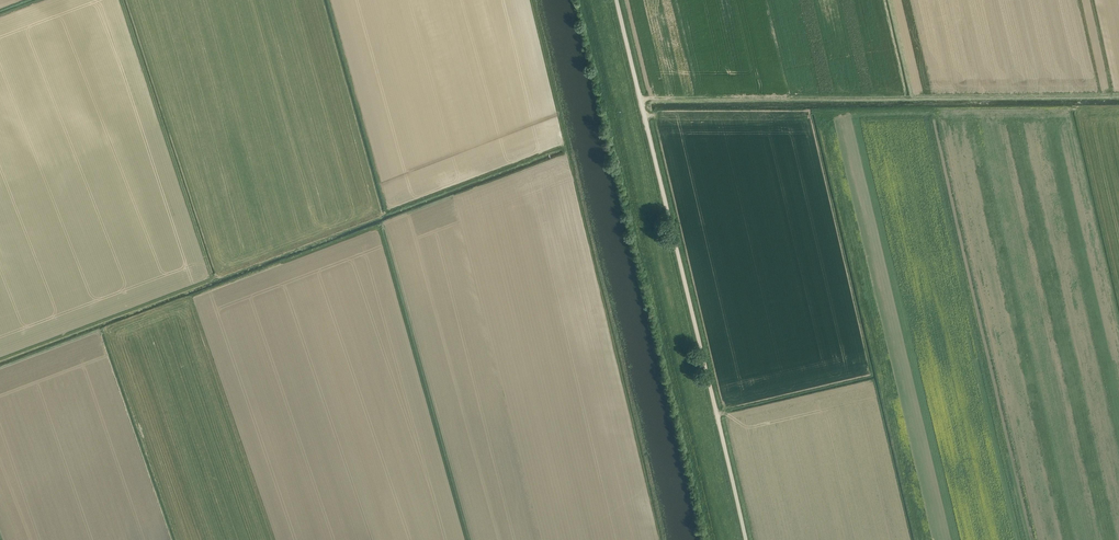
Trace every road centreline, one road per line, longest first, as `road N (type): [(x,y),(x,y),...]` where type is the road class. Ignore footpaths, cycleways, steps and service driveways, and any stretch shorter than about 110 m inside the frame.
road 1 (unclassified): [(745,539),(617,0)]

